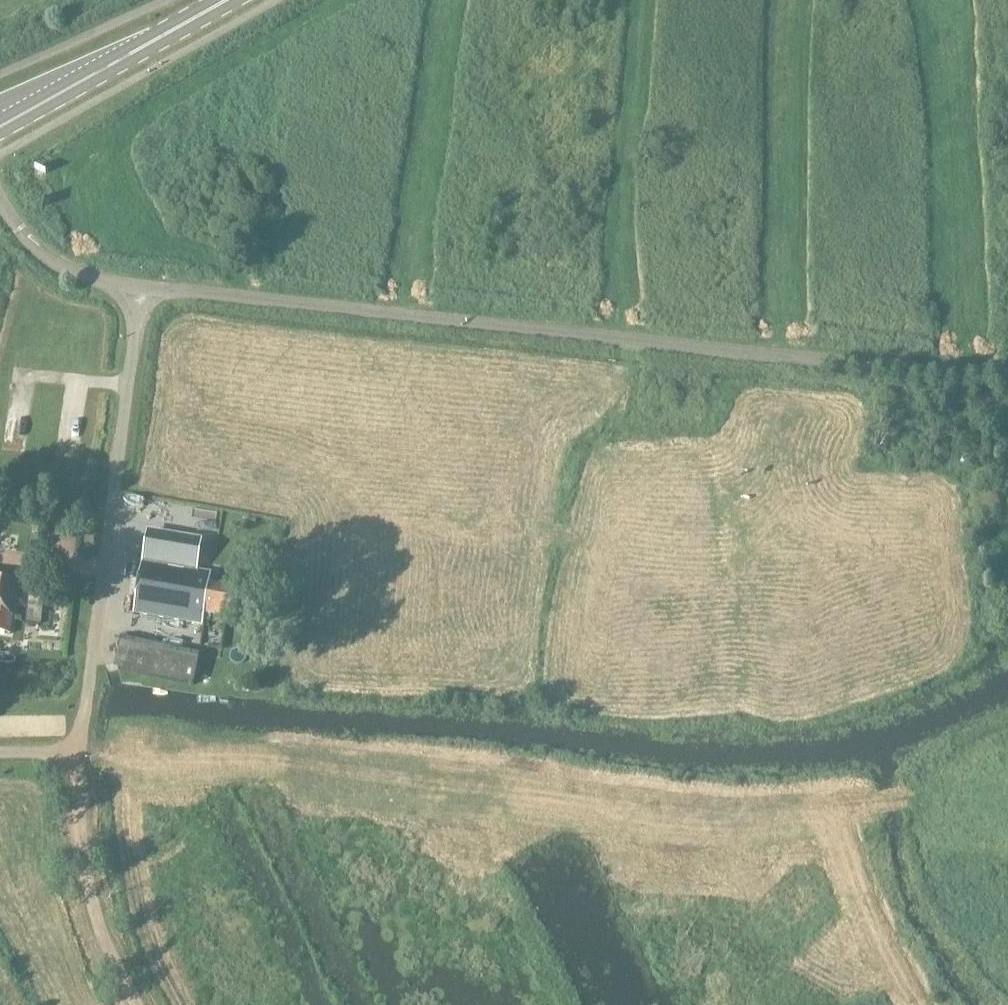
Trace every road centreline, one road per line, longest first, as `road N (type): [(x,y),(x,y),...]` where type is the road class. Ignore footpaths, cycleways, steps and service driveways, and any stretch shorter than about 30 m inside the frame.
road 1 (tertiary): [(1007,373),(886,367),(140,288)]
road 2 (unclassified): [(77,807),(75,772),(140,288)]
road 3 (primary): [(0,127),(229,0)]
road 4 (track): [(135,1004),(90,896),(77,807)]
road 5 (tertiary): [(140,288),(61,268),(0,203)]

